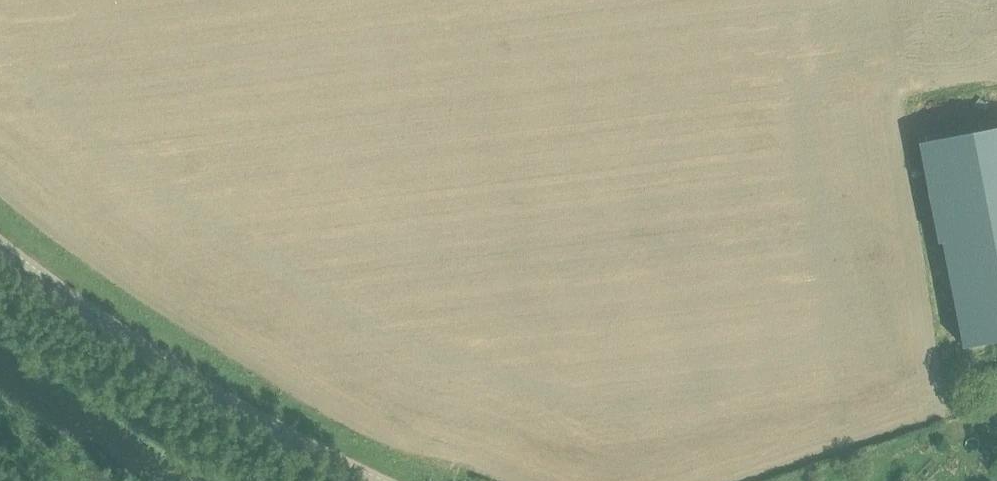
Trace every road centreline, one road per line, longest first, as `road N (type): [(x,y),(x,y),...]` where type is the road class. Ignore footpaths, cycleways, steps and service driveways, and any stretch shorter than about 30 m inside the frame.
road 1 (tertiary): [(0,251),(274,431),(383,480)]

